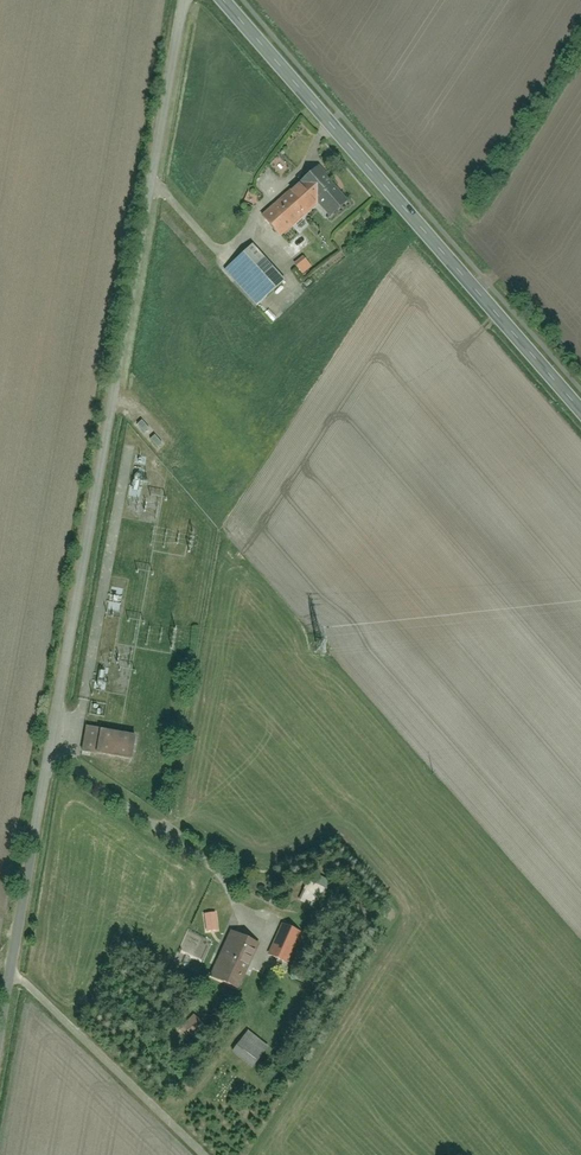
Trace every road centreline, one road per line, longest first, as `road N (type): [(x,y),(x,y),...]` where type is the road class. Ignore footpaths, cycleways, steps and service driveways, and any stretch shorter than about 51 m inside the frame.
road 1 (unclassified): [(0,1048),(185,0)]
road 2 (tertiary): [(223,0),(580,409)]

